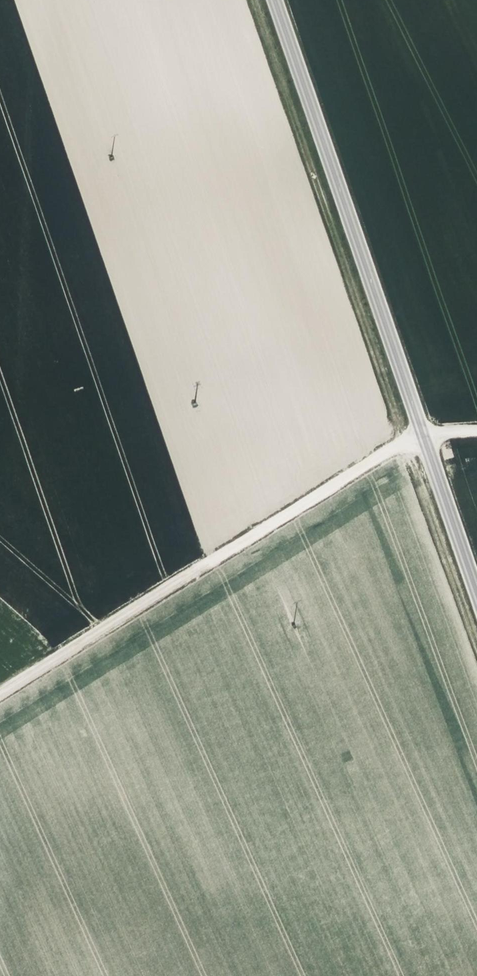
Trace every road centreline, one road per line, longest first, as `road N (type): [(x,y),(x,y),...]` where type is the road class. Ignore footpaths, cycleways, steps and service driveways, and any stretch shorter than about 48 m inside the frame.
road 1 (unclassified): [(476,581),(272,0)]
road 2 (track): [(476,430),(423,431),(0,697)]

